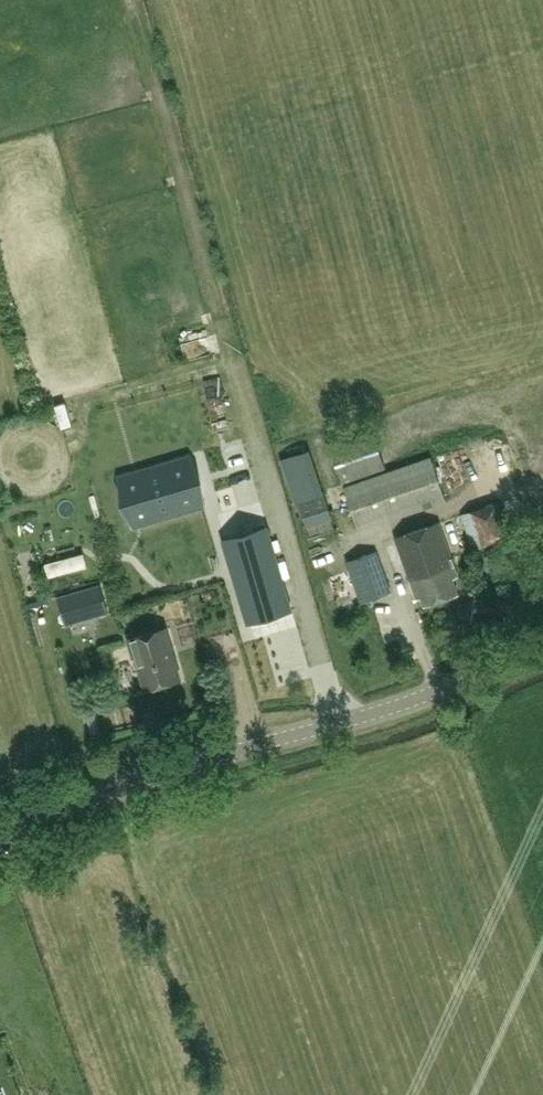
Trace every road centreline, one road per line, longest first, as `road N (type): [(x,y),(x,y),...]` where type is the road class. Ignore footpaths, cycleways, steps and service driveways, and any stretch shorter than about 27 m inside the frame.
road 1 (unclassified): [(0,838),(163,775),(395,703),(542,641)]

